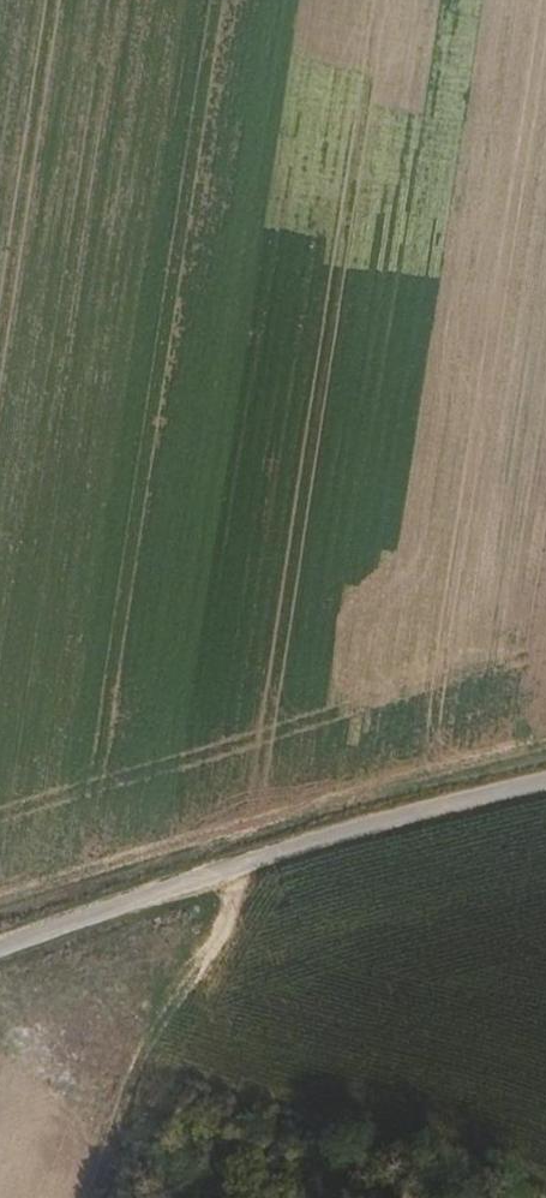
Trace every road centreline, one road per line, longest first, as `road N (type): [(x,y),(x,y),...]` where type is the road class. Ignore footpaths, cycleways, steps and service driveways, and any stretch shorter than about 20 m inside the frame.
road 1 (unclassified): [(0,949),(232,865),(545,781)]

